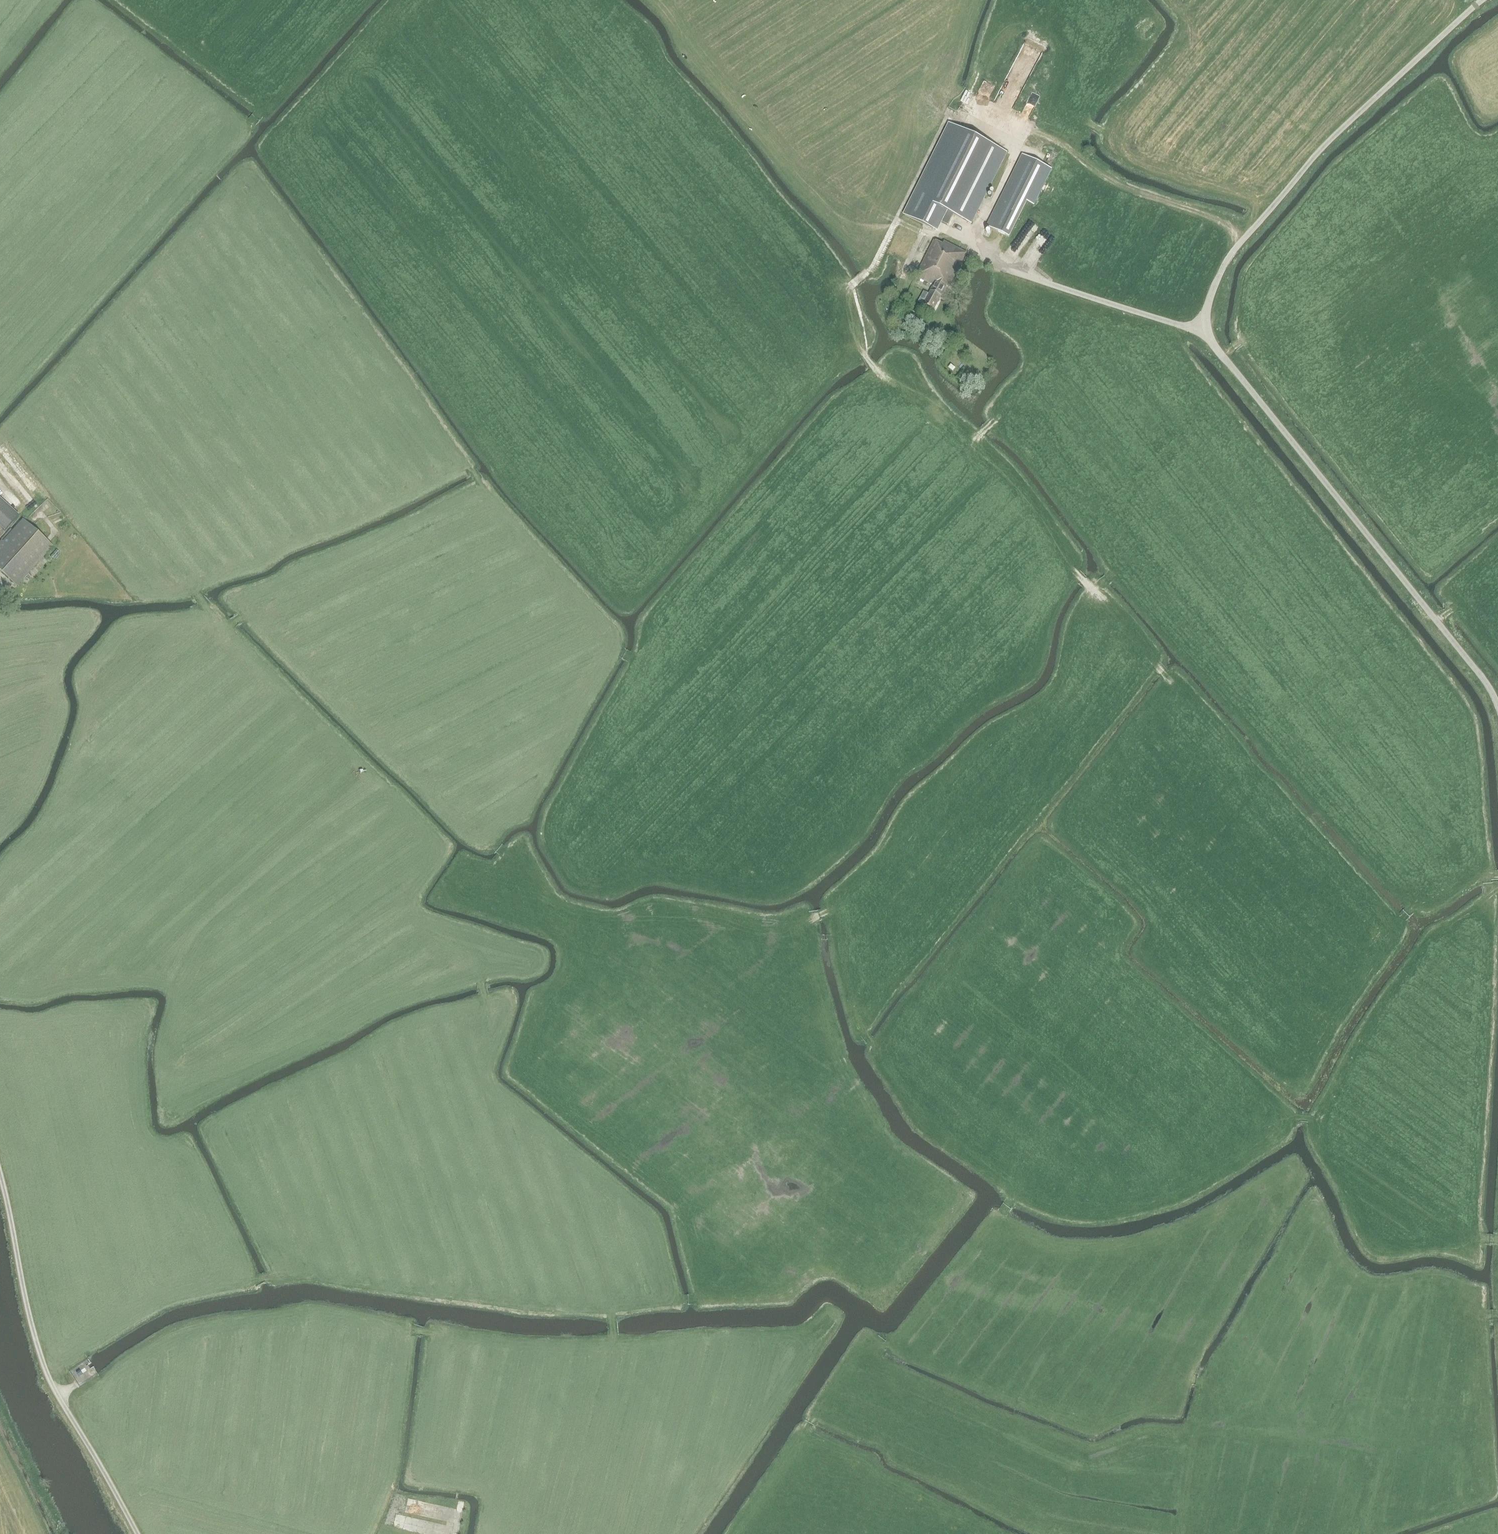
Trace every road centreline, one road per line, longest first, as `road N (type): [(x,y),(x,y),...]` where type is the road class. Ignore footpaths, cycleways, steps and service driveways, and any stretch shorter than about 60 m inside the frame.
road 1 (track): [(1240,243),(1222,223),(1121,186),(1032,130)]

